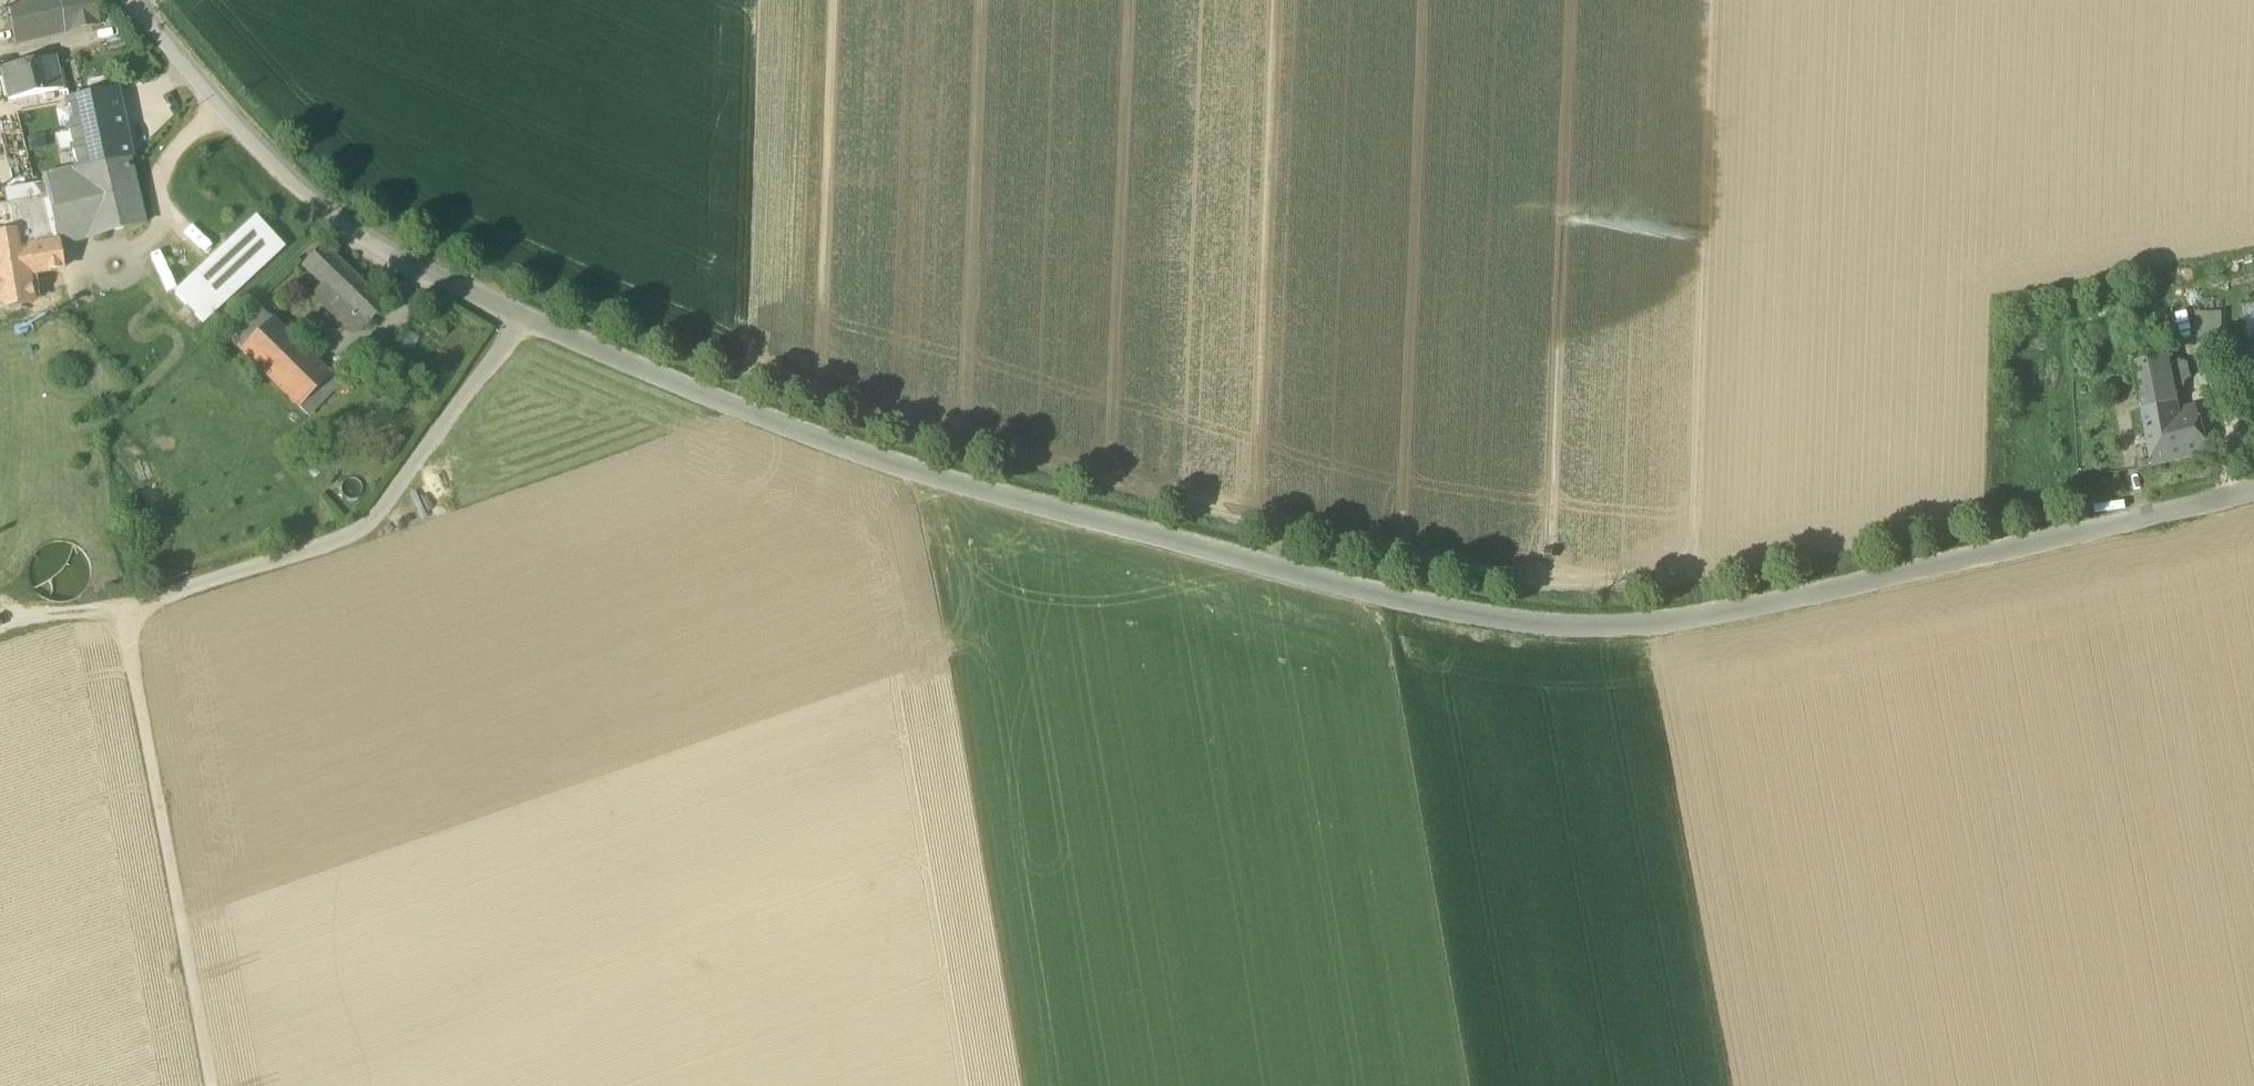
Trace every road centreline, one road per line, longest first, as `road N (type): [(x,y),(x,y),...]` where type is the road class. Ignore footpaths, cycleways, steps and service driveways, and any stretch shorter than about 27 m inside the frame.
road 1 (residential): [(129,0),(304,198),(523,317),(746,414),(937,481),(1432,609),(1569,630),(1707,618),(2253,491)]
road 2 (track): [(209,1085),(124,609),(364,526),(523,317)]

